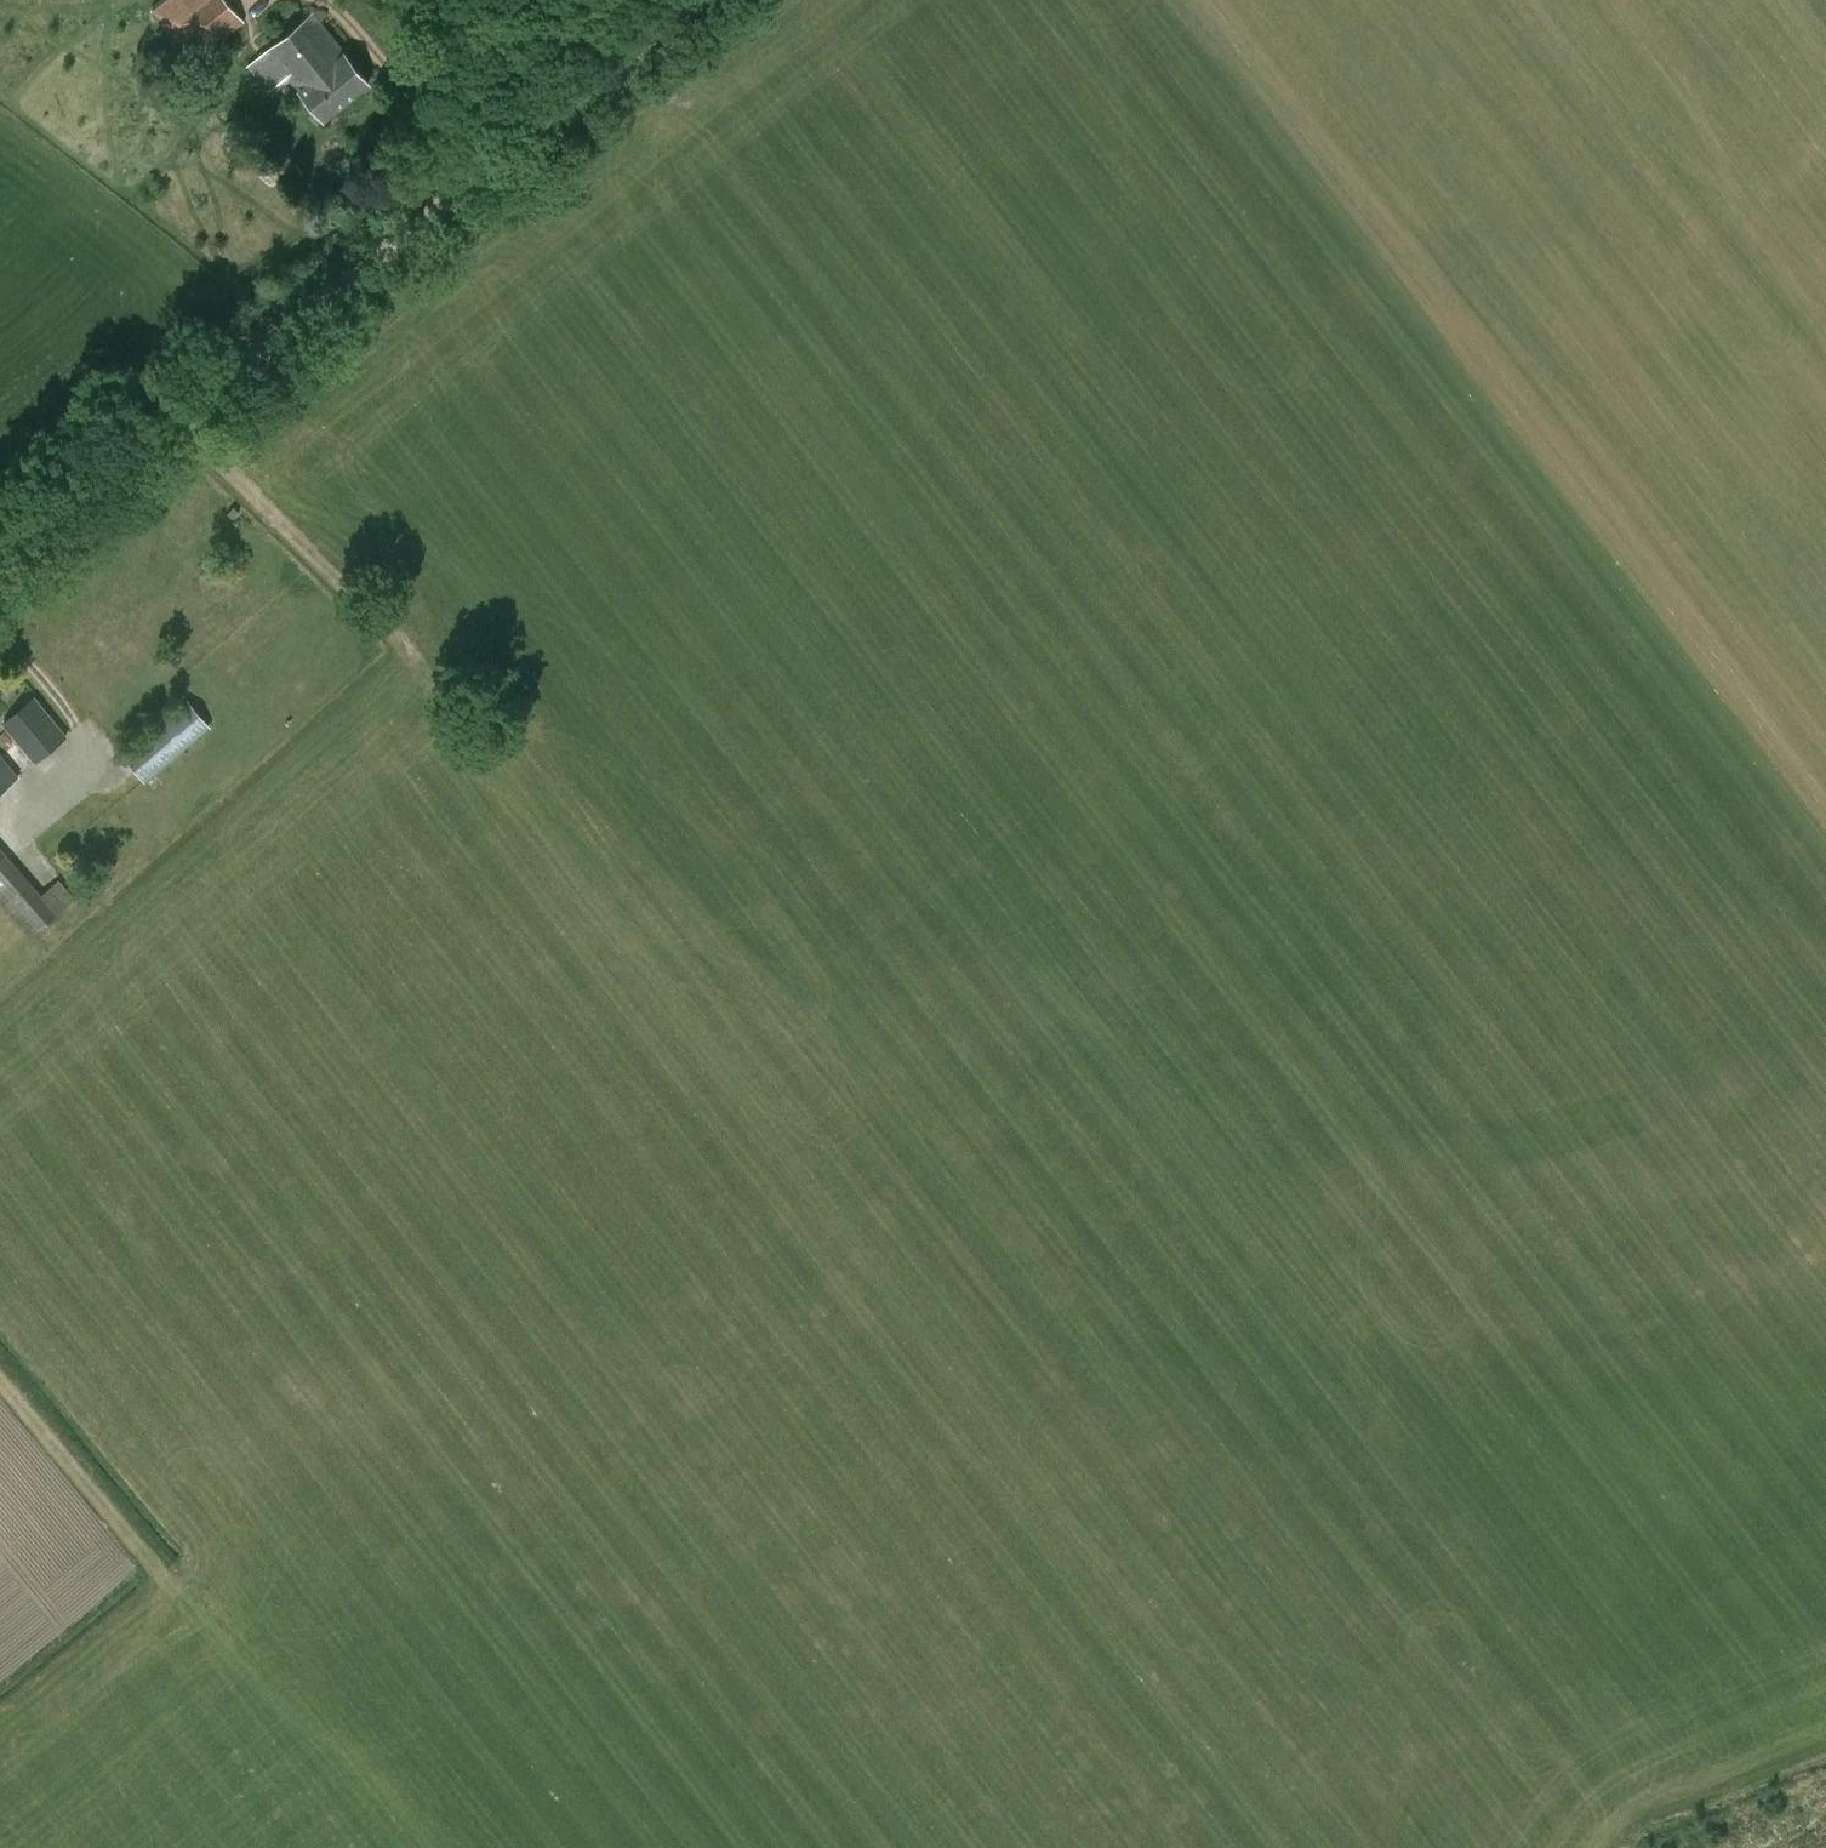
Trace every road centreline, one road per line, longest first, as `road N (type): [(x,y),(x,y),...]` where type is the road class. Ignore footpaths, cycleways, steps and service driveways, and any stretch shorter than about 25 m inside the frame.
road 1 (unclassified): [(0,583),(228,403),(696,0)]

